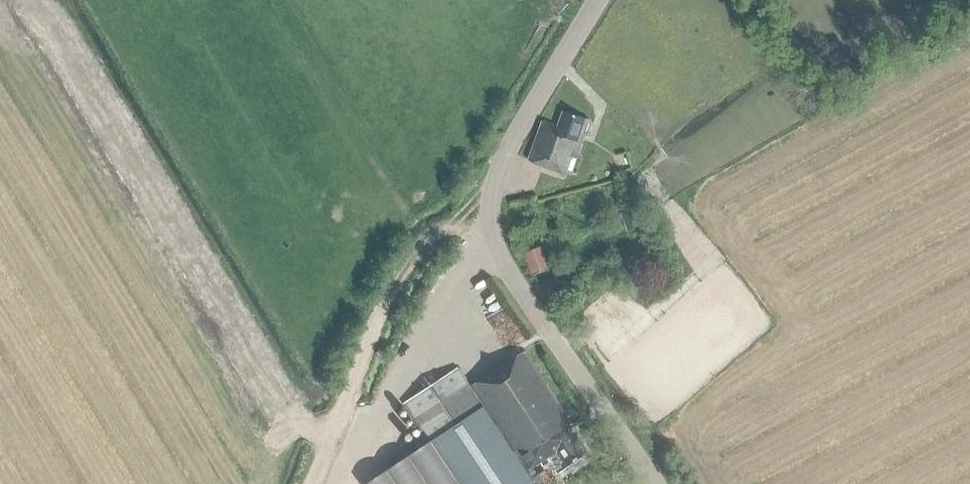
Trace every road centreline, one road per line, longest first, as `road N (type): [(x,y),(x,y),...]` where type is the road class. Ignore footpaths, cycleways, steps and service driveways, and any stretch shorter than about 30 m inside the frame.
road 1 (unclassified): [(654,483),(508,268),(488,214),(495,175),(522,121),(599,0)]
road 2 (track): [(311,483),(405,274),(436,238),(457,230),(492,233)]

